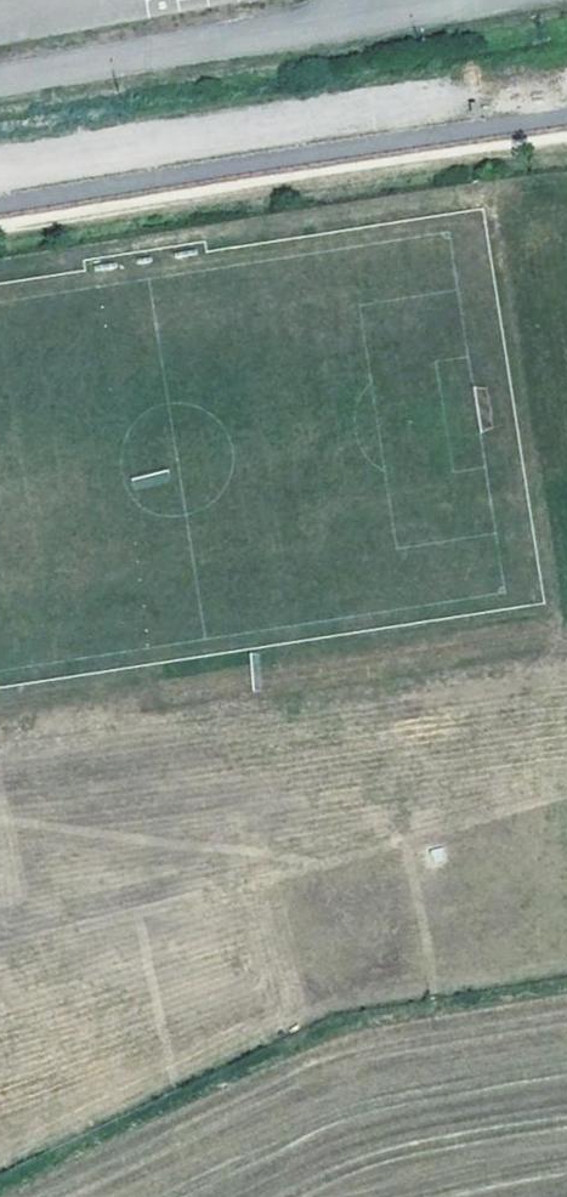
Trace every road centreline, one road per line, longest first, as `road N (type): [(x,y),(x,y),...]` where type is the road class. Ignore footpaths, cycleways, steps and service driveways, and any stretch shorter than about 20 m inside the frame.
road 1 (residential): [(0,83),(501,0)]

